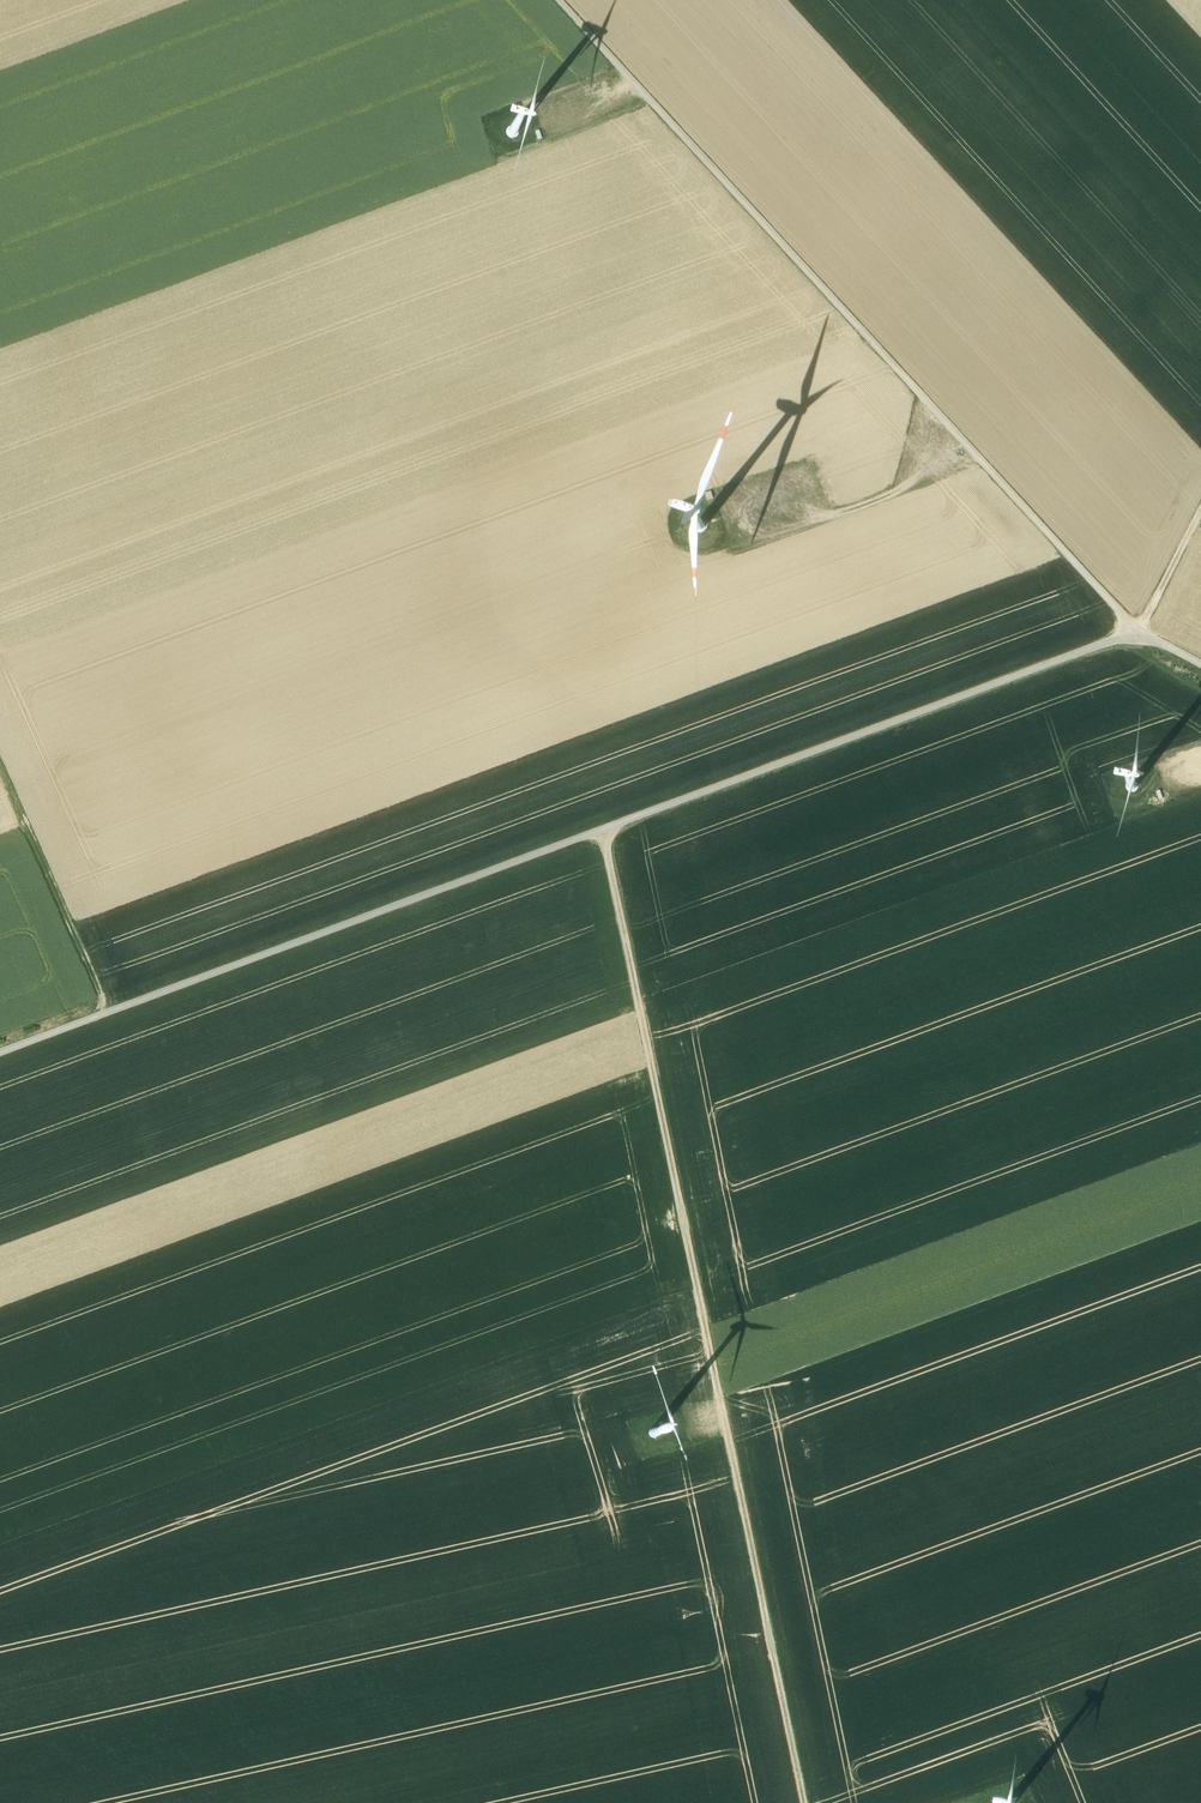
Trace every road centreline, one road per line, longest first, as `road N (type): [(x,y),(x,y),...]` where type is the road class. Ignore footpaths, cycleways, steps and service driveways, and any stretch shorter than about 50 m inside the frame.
road 1 (track): [(0,1065),(109,1017),(1150,642)]
road 2 (track): [(560,0),(1150,642)]
road 3 (track): [(109,1017),(0,763)]
road 4 (track): [(636,81),(517,132)]

